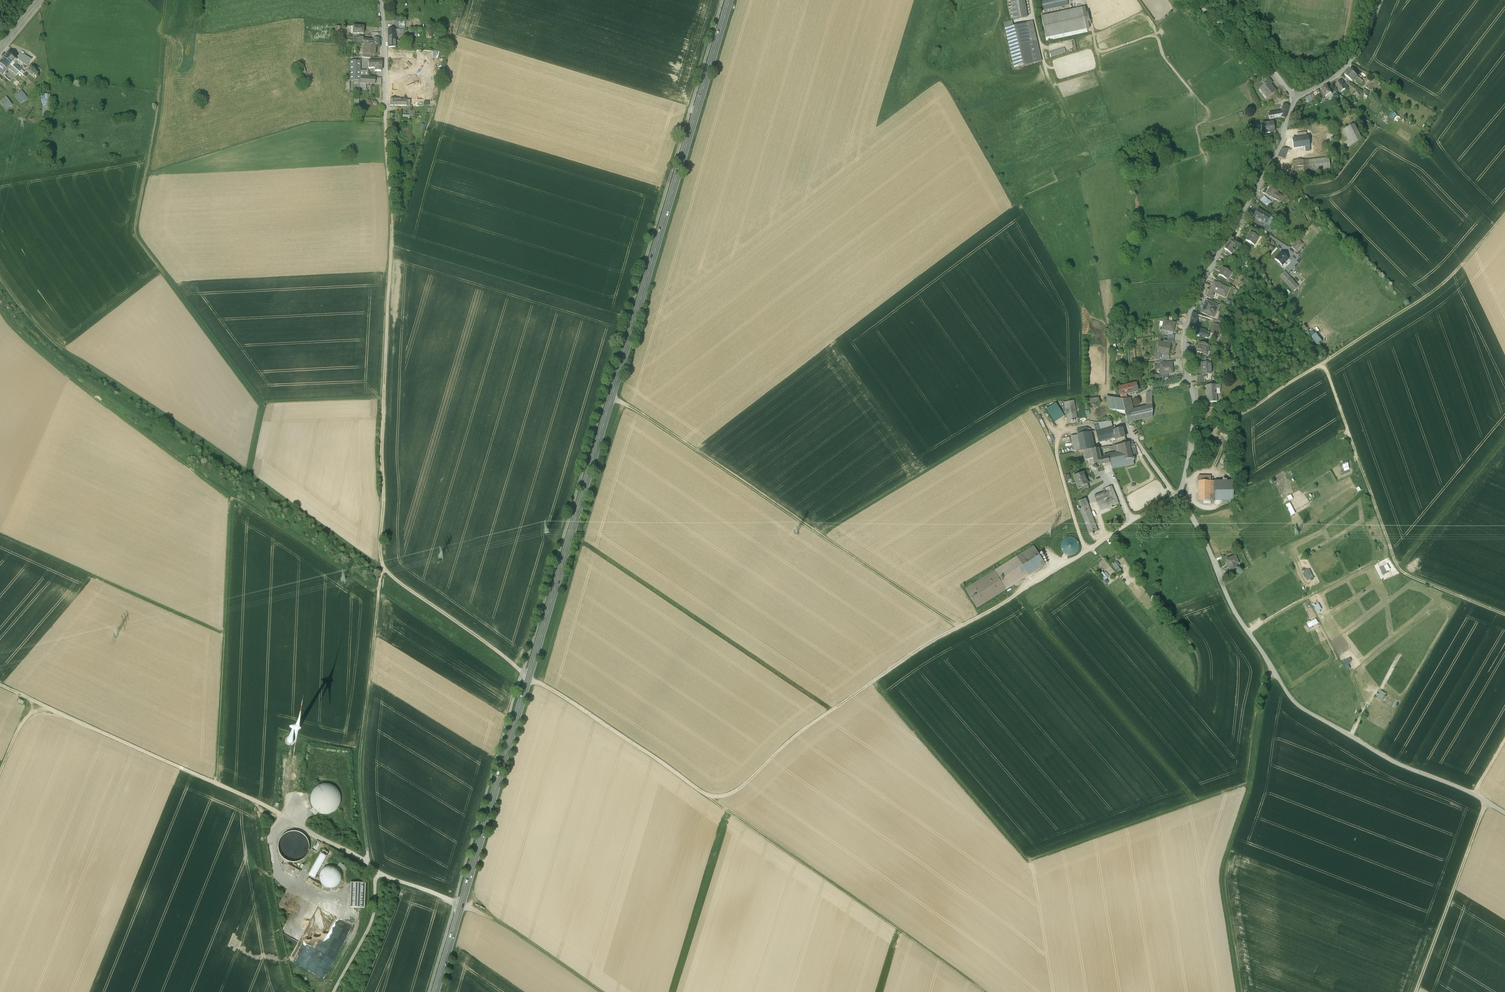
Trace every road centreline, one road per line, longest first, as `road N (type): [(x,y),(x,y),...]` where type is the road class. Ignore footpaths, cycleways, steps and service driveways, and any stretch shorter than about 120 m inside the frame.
road 1 (primary): [(435,991),(730,0)]
road 2 (track): [(217,782),(231,510),(261,404),(136,226),(159,107),(166,0)]
road 3 (track): [(1013,597),(904,659),(801,731),(738,789),(716,796),(529,677),(382,568)]
road 4 (track): [(0,685),(235,790),(382,875),(501,923),(603,991)]
road 5 (track): [(382,568),(231,453),(68,348),(0,273)]
road 6 (unclassified): [(1504,813),(1392,761),(1294,698),(1234,605),(1182,491)]
road 7 (track): [(0,305),(78,383),(379,590)]
road 8 (track): [(1253,783),(1029,857),(874,680)]
road 9 (track): [(382,568),(391,227),(385,123)]
road 10 (track): [(963,625),(605,396)]
road 11 (residential): [(1297,98),(1186,325),(1194,416),(1182,491)]
road 12 (track): [(1504,214),(1445,281),(1191,448)]
road 13 (track): [(991,991),(706,794)]
road 14 (track): [(1273,666),(1253,783),(1224,881),(1242,991)]
road 15 (track): [(1504,613),(1399,567),(1320,365)]
road 16 (track): [(819,534),(1031,405),(1083,396)]
road 17 (track): [(367,862),(360,747),(382,568)]
road 18 (track): [(225,629),(0,528)]
road 19 (track): [(1416,991),(1485,802)]
road 20 (unclassified): [(1182,491),(1013,597)]
road 21 (track): [(1399,567),(1504,440)]
road 22 (residential): [(1381,0),(1339,74),(1297,98)]
road 23 (track): [(334,991),(374,916),(377,871)]
road 24 (unclassified): [(382,0),(385,123)]
road 25 (track): [(383,398),(261,404)]

